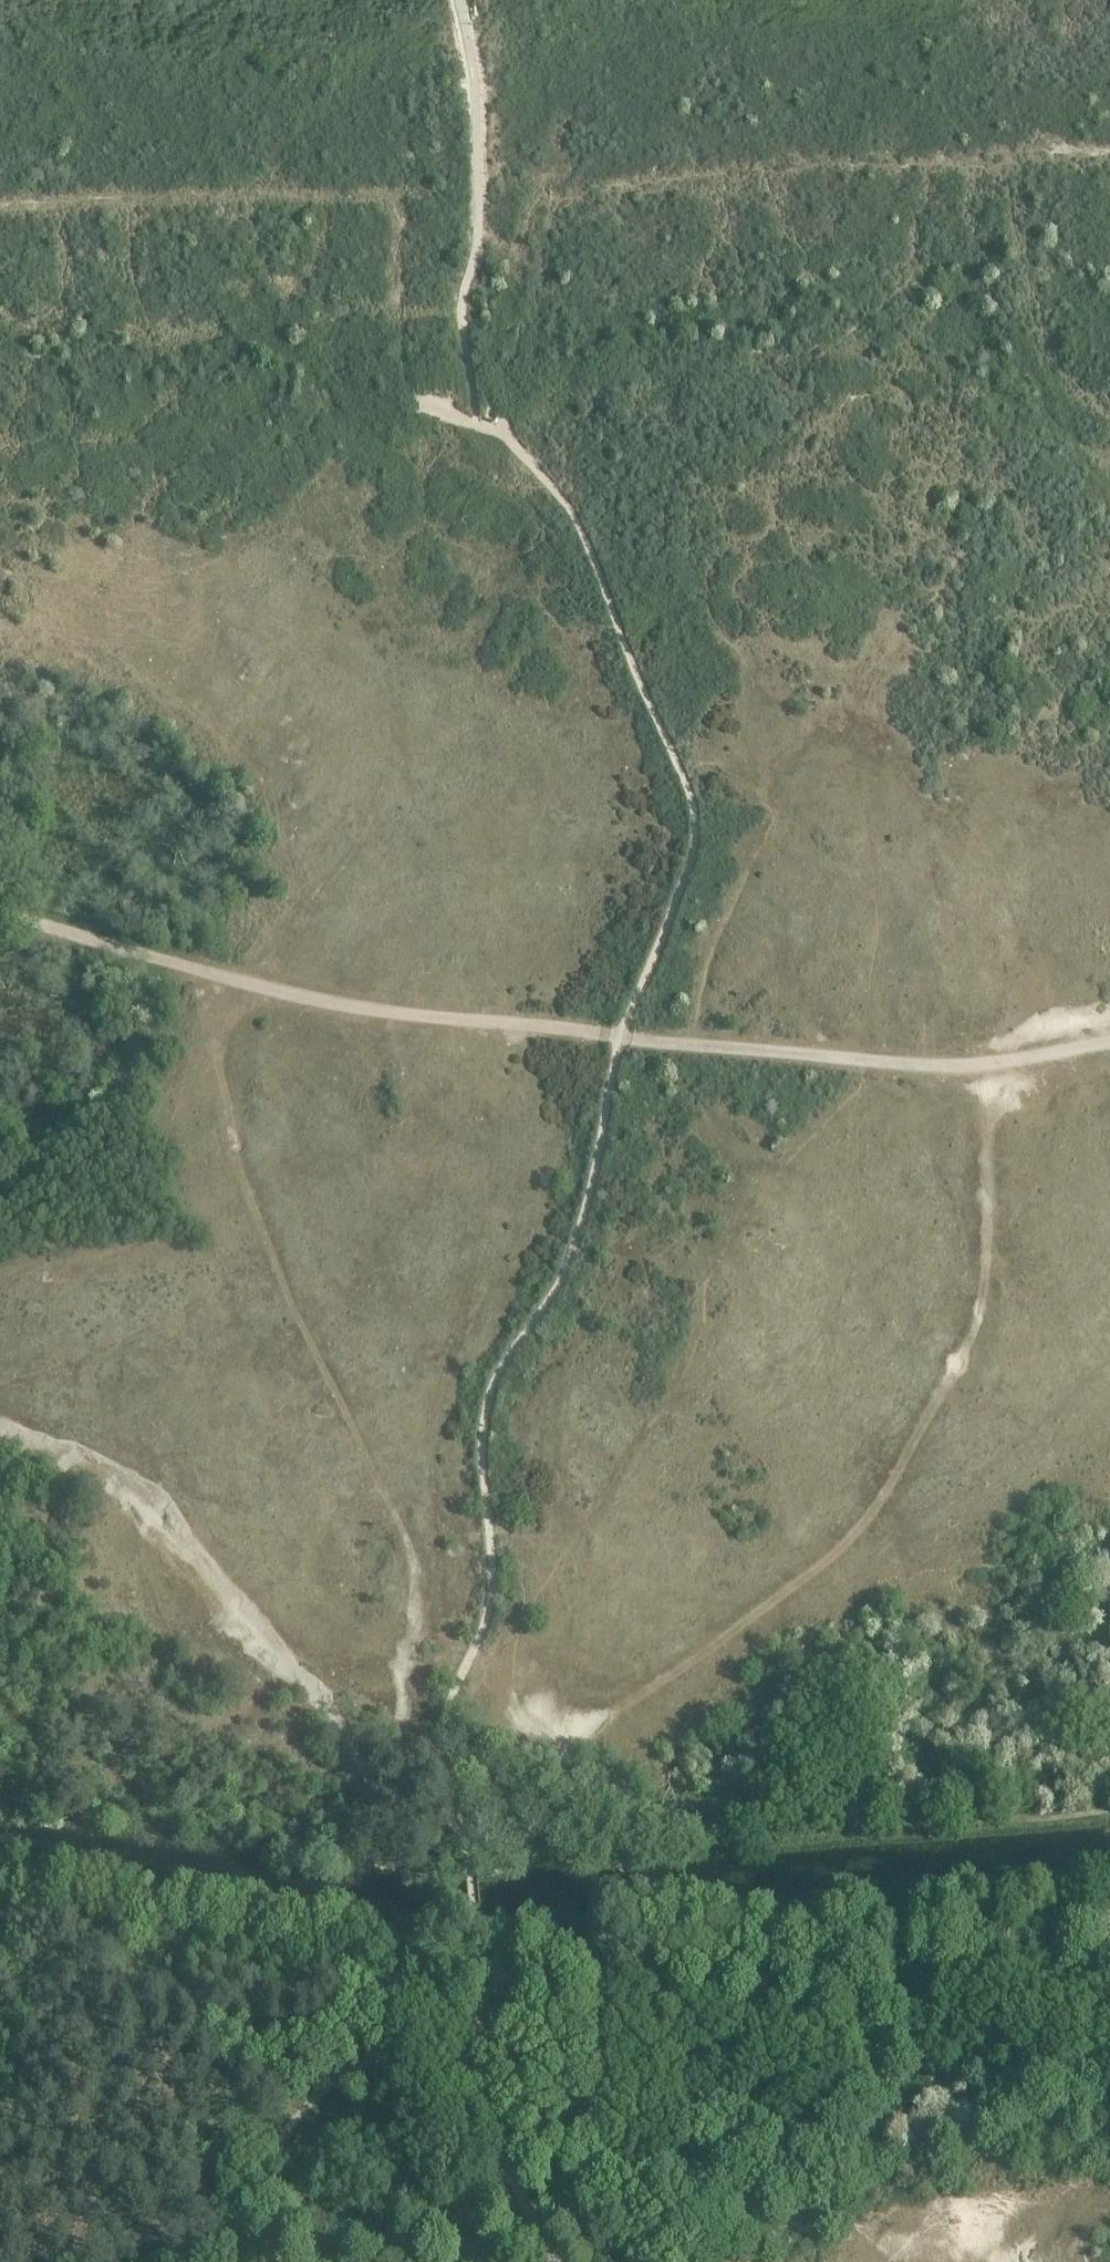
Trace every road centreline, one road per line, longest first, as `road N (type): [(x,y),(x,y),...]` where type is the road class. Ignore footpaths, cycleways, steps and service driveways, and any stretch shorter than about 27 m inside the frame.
road 1 (track): [(1109,1045),(971,1066),(835,1060),(369,1009),(254,989),(0,913)]

